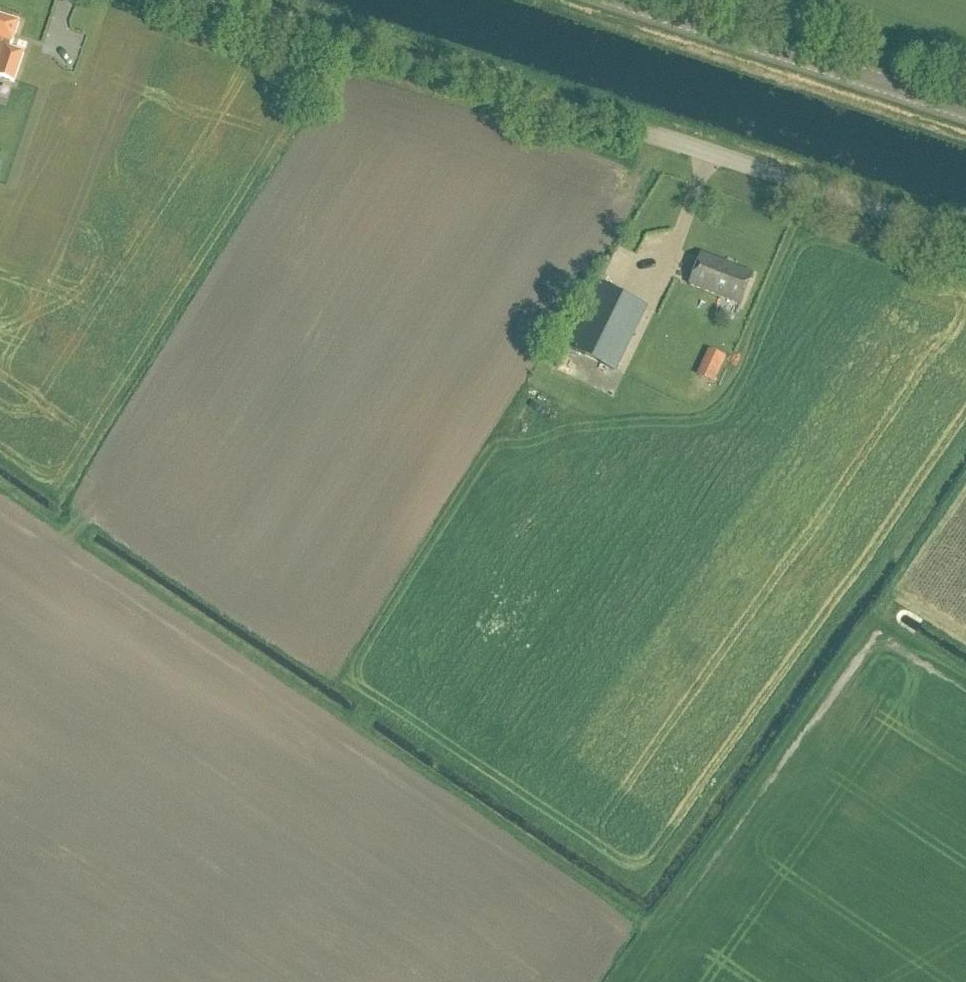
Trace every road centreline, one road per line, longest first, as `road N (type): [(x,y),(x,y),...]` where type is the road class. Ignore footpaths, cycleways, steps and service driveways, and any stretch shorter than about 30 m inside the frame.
road 1 (unclassified): [(965,239),(228,0)]
road 2 (tertiary): [(965,111),(620,0)]

